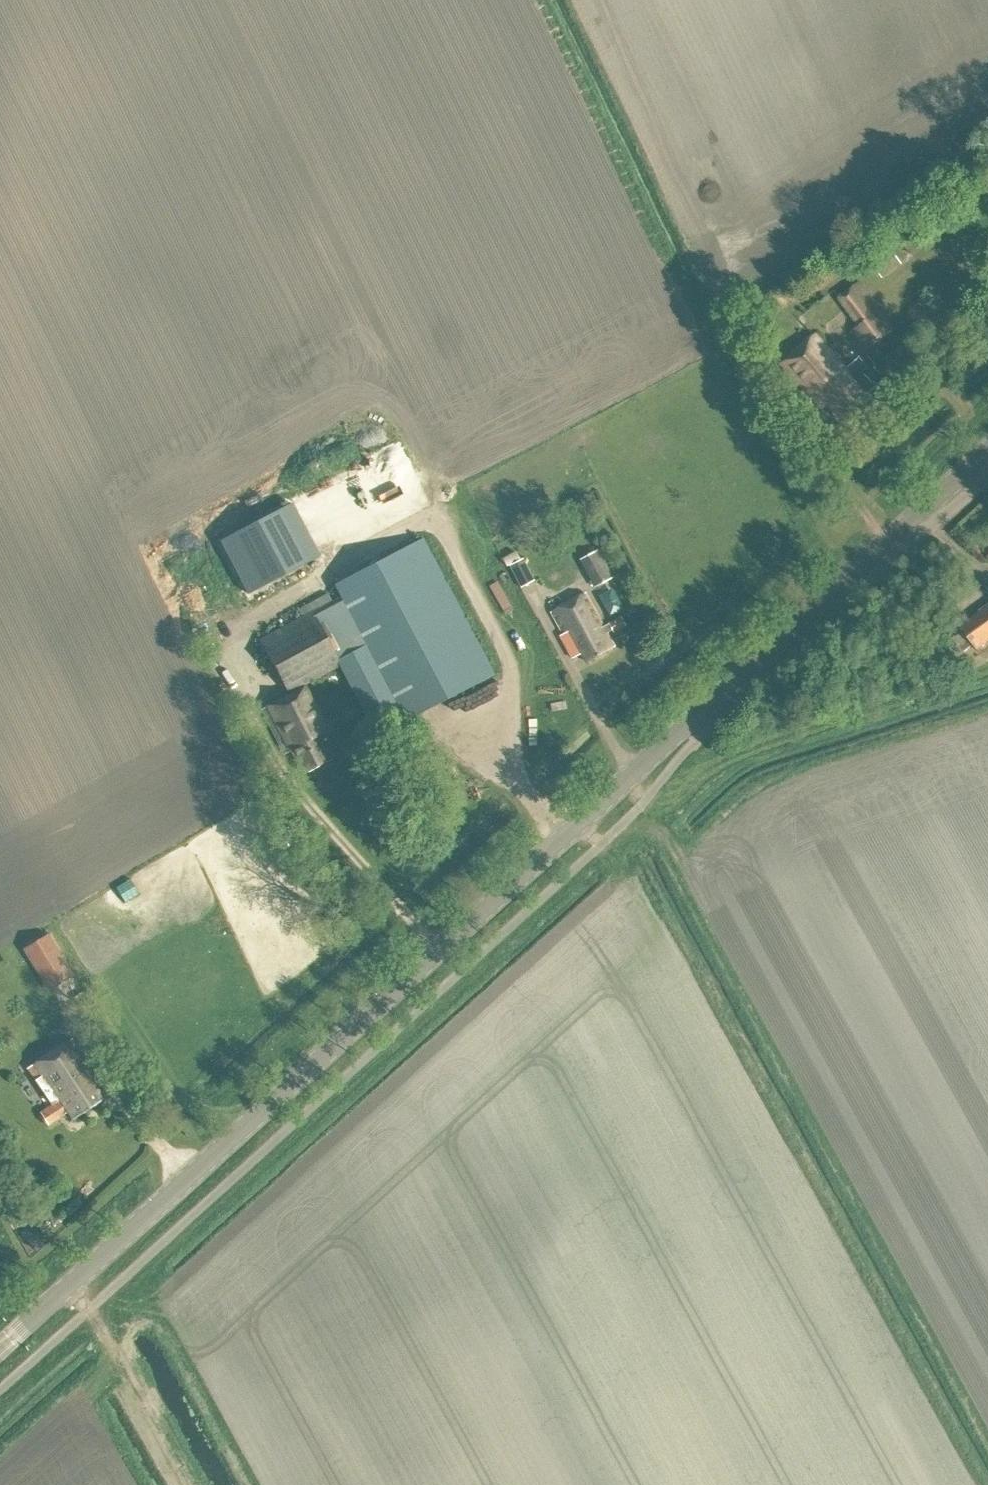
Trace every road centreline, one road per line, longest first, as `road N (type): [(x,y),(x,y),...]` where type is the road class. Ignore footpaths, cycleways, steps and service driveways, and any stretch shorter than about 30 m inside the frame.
road 1 (tertiary): [(0,1349),(987,450)]

